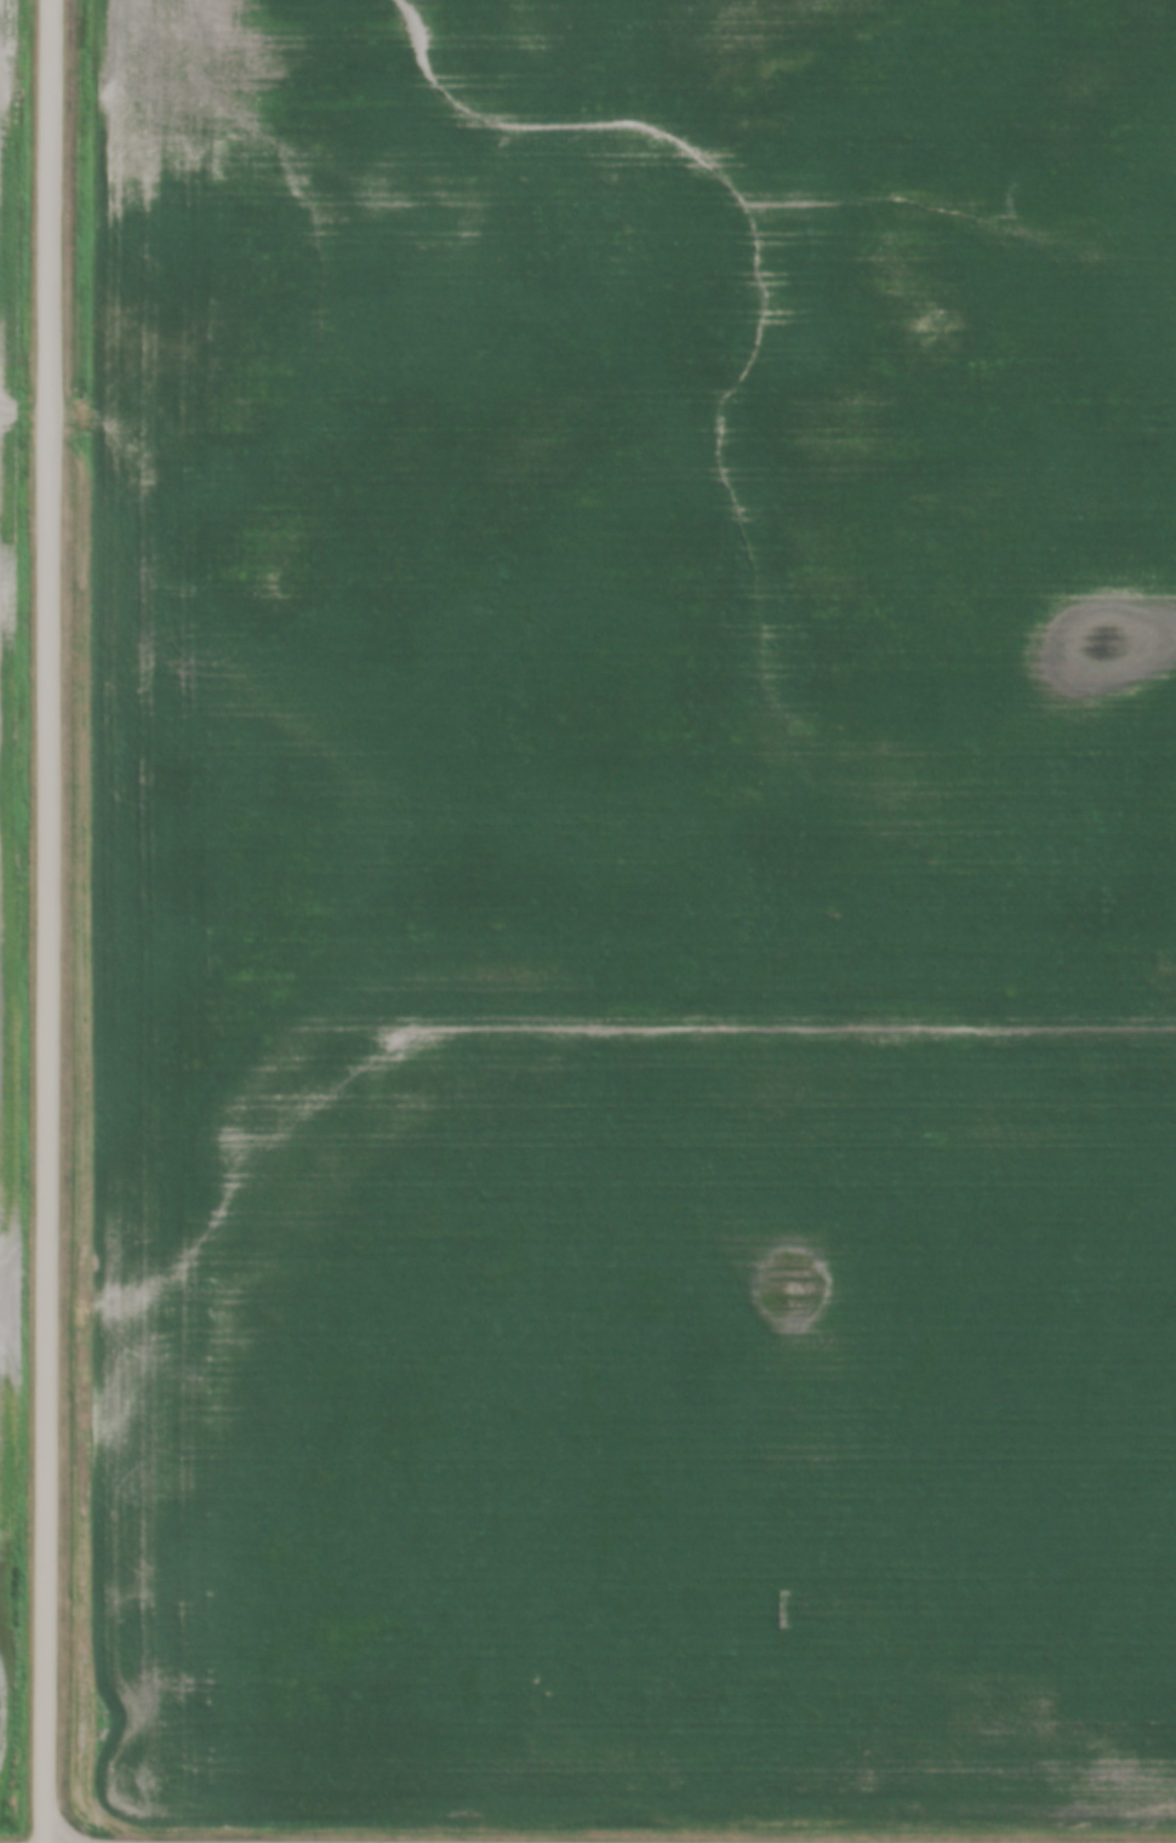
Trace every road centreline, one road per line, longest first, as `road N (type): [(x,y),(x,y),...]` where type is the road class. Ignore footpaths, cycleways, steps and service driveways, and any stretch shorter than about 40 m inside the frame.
road 1 (tertiary): [(46,1842),(53,0)]

